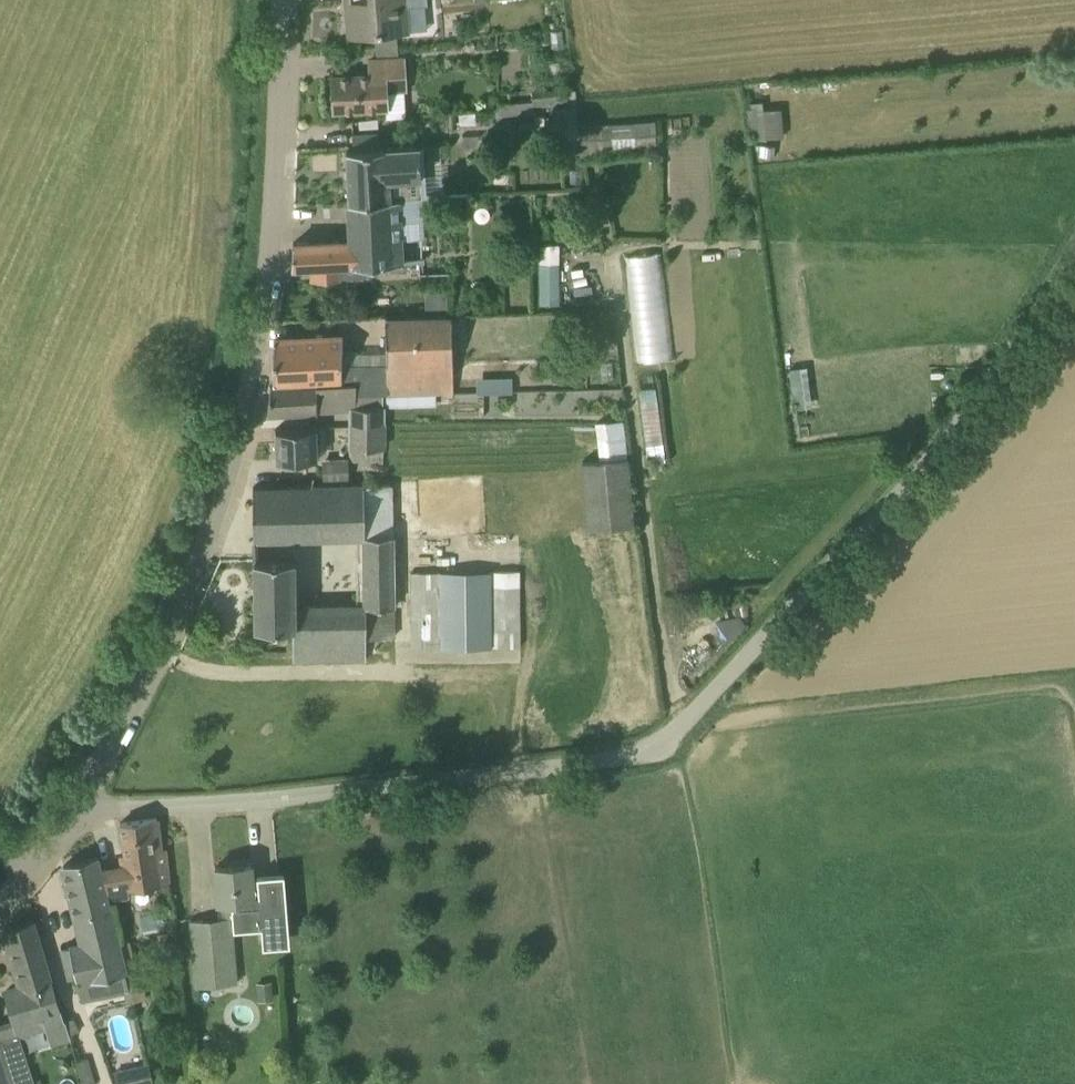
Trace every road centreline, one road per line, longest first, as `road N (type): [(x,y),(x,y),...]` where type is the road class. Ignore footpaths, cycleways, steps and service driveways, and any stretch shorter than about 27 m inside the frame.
road 1 (unclassified): [(68,807),(99,812),(294,795),(651,751),(701,707),(941,444),(1074,253)]
road 2 (unclassified): [(68,807),(182,594),(236,453),(265,279),(283,0)]
road 3 (track): [(682,726),(654,600),(615,257),(593,167)]

